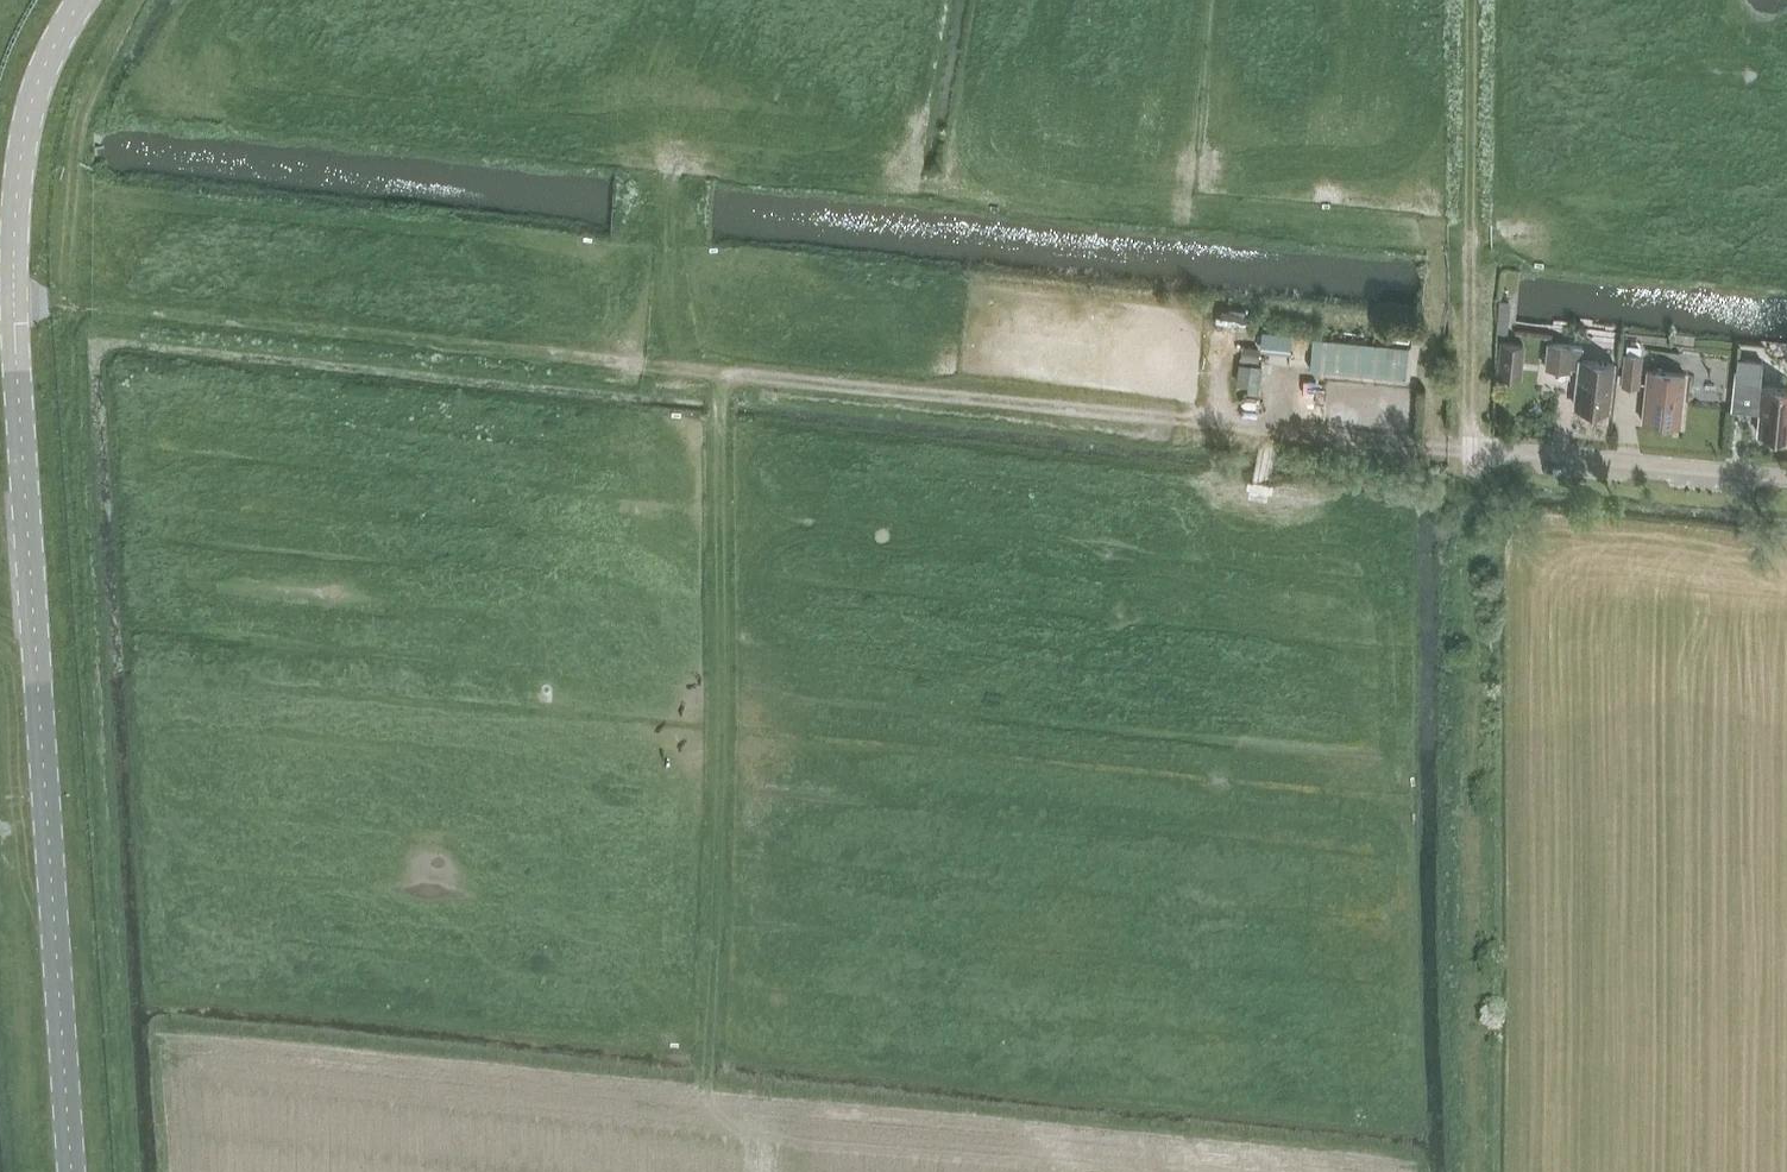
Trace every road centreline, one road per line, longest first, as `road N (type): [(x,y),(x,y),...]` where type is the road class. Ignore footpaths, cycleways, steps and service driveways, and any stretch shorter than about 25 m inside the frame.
road 1 (unclassified): [(71,1171),(13,297),(30,112),(83,0)]
road 2 (track): [(1471,450),(662,366)]
road 3 (track): [(1470,465),(1471,1171)]
road 4 (track): [(662,366),(54,301)]
road 5 (track): [(1470,0),(1471,435)]
road 6 (unclassified): [(1786,478),(1471,450)]
road 7 (track): [(662,366),(669,149)]

